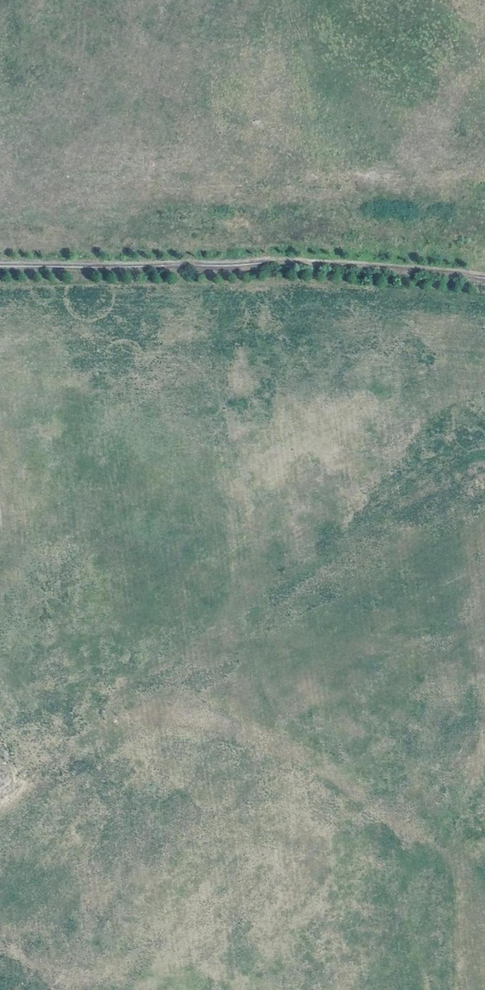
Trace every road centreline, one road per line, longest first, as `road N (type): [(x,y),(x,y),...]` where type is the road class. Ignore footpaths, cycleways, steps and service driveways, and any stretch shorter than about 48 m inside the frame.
road 1 (track): [(0,266),(286,262),(484,279)]

